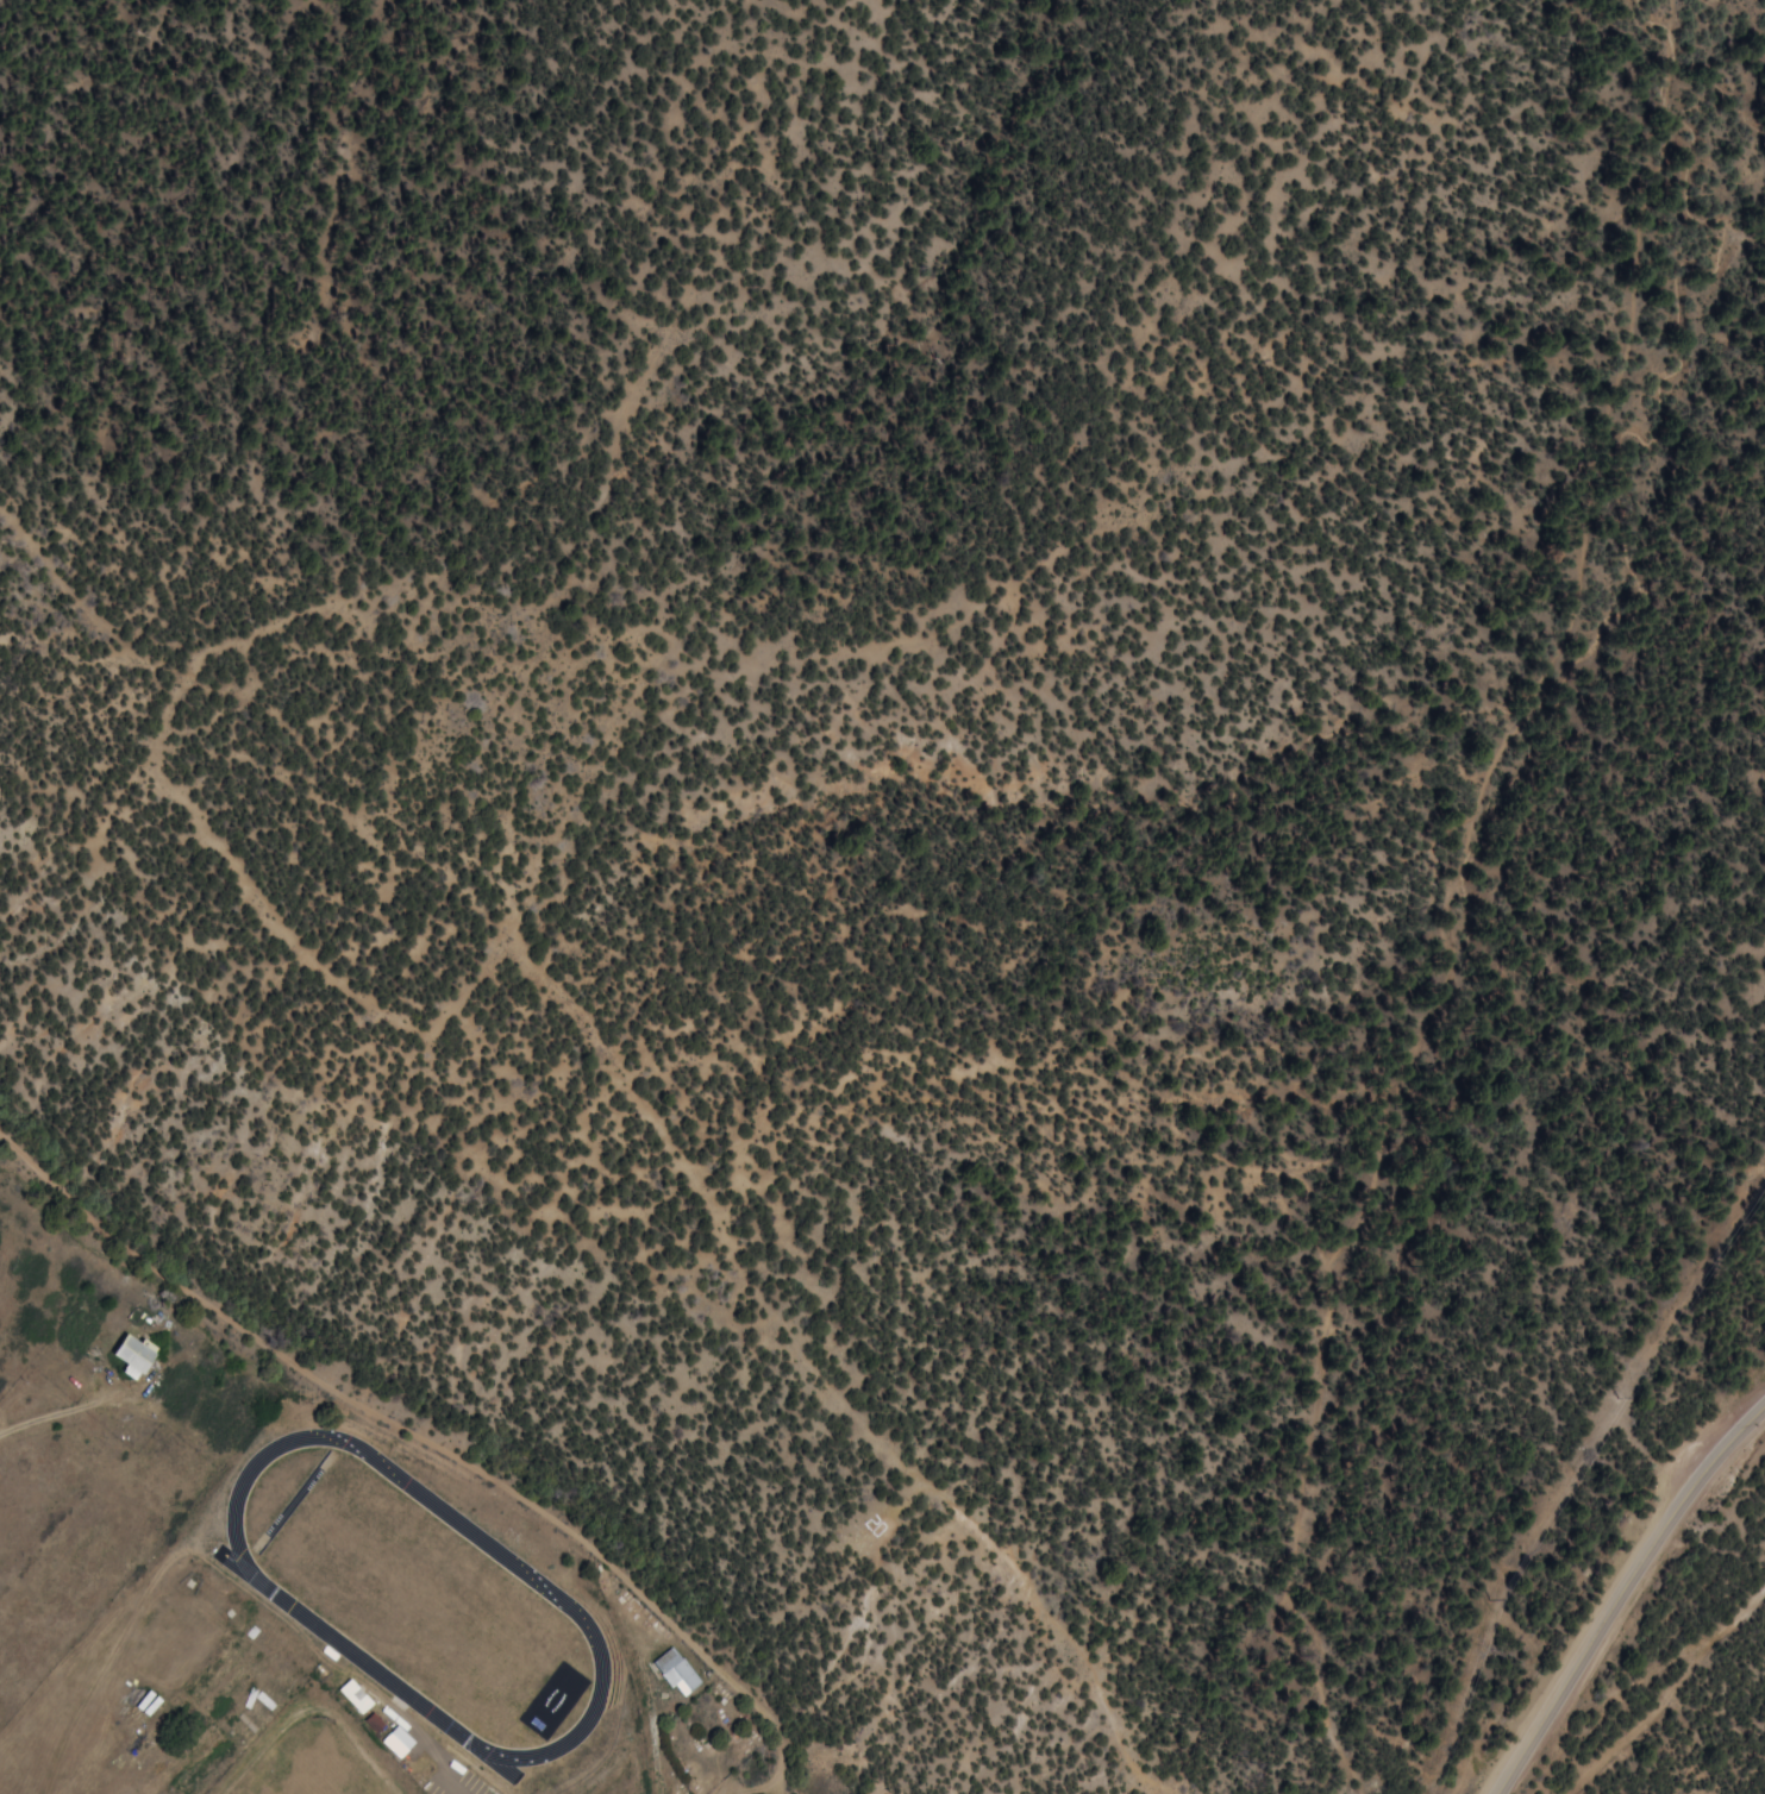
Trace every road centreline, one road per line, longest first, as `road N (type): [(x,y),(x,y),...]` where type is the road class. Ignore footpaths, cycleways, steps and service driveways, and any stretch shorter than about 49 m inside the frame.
road 1 (residential): [(737,1793),(775,1724),(744,1654),(583,1536),(179,1280),(0,1126)]
road 2 (secondary): [(1764,1406),(1636,1566),(1494,1793)]
road 3 (residential): [(137,1393),(0,1434)]

